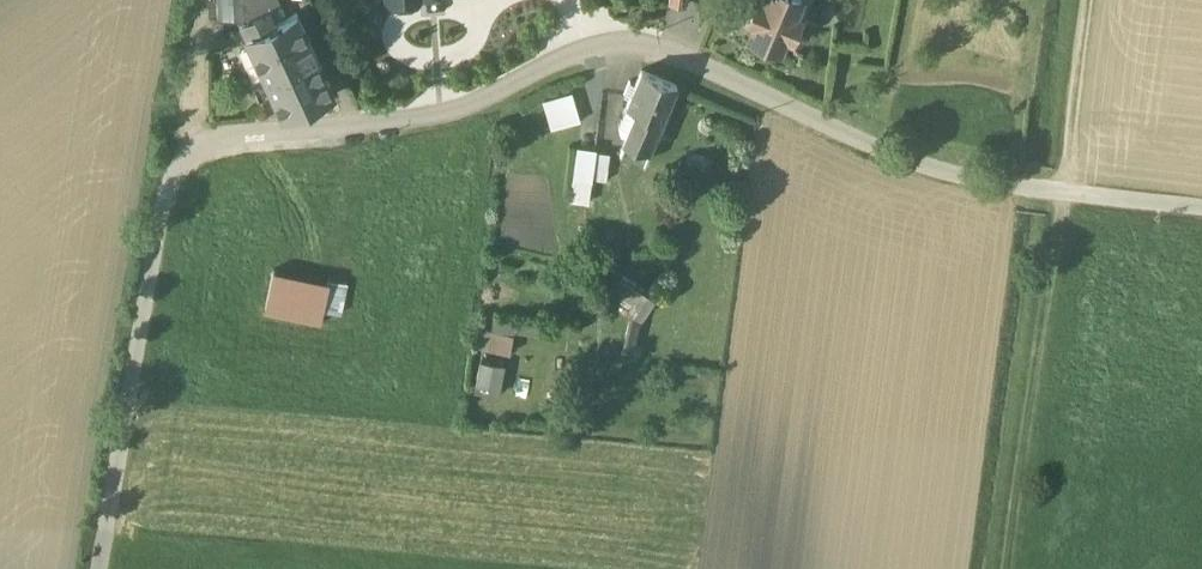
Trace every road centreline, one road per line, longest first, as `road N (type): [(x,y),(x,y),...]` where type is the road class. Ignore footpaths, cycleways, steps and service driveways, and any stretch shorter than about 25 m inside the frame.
road 1 (residential): [(167,186),(195,151),(224,137),(472,112),(563,61),(625,48),(661,48),(764,99)]
road 2 (unclassified): [(764,99),(930,173),(1201,209)]
road 3 (unclassified): [(98,568),(167,186)]
road 4 (track): [(1010,568),(1060,192)]
road 5 (track): [(1087,0),(1060,192)]
road 6 (track): [(195,151),(208,0)]

